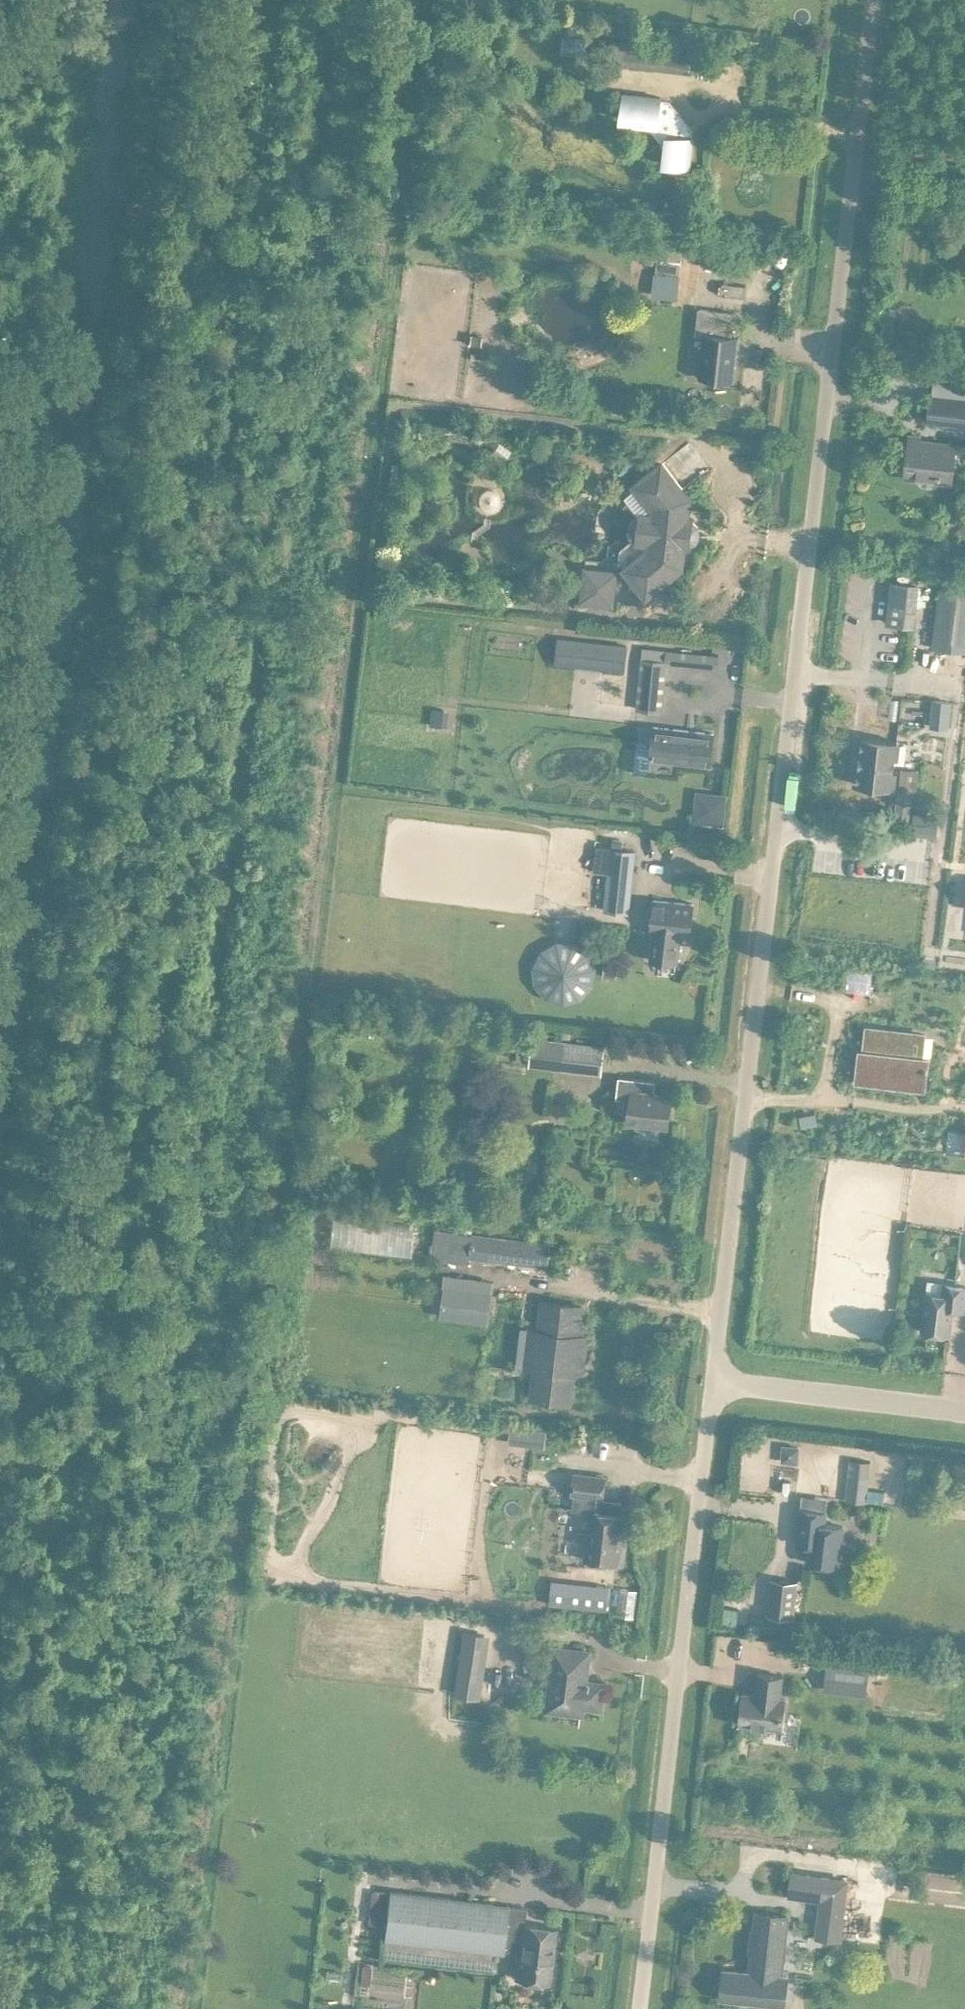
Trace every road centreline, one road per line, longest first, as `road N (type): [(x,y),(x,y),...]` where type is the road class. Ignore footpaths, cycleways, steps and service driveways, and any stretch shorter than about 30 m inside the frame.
road 1 (residential): [(718,1391),(877,0)]
road 2 (residential): [(642,2008),(718,1391)]
road 3 (residential): [(964,1421),(718,1391)]

